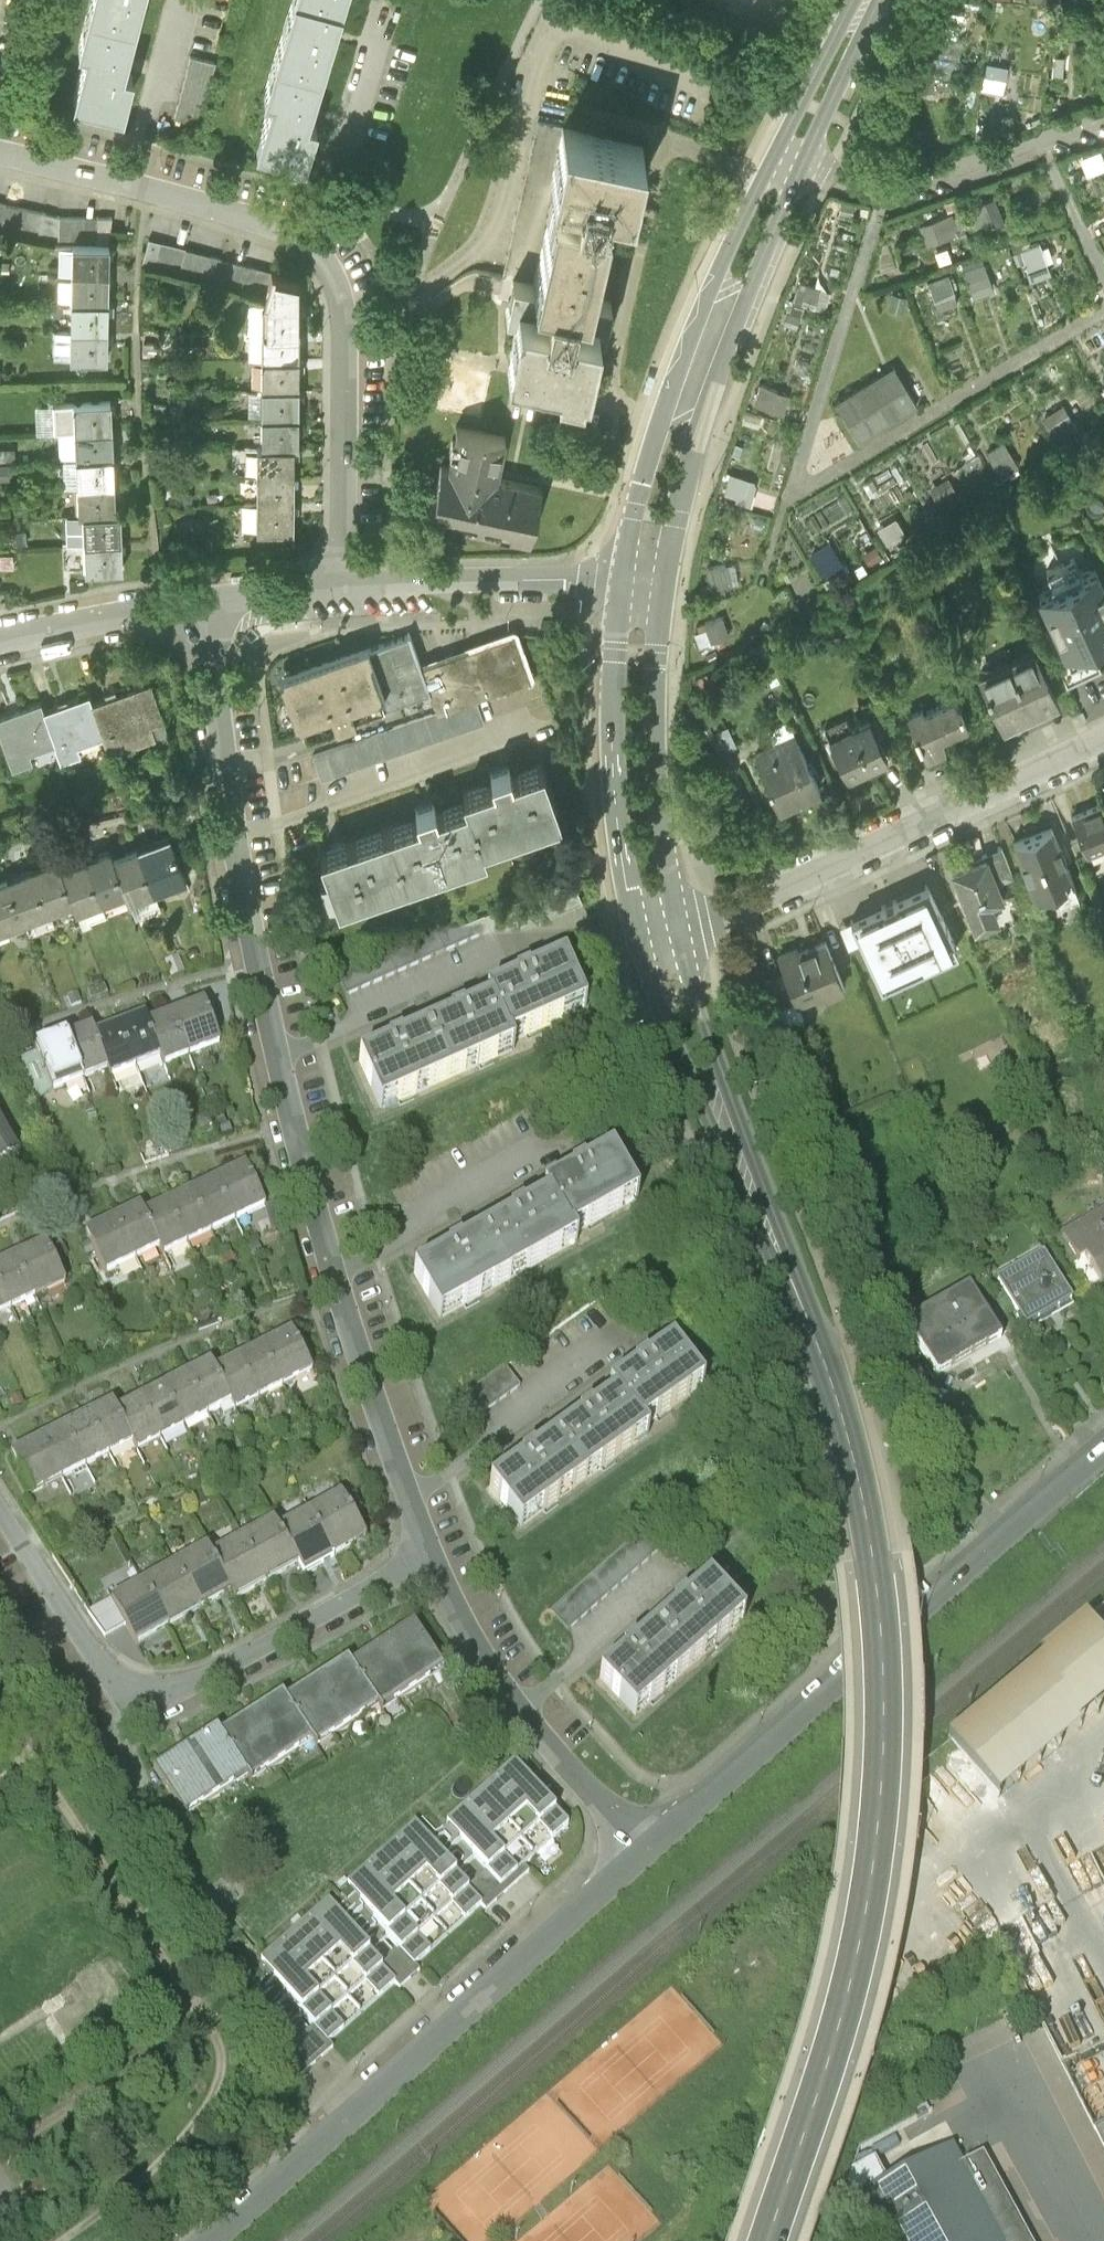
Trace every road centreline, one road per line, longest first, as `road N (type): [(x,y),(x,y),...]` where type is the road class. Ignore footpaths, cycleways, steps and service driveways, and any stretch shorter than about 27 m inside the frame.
road 1 (residential): [(428,1557),(336,1287),(276,1059),(234,839),(204,604)]
road 2 (secondary): [(827,1391),(874,1603),(881,1737),(876,1825),(849,1998),(772,2240)]
road 3 (residential): [(344,586),(343,316),(317,253),(293,233),(0,153)]
road 4 (secondary): [(854,0),(670,388),(622,580)]
road 5 (secondary): [(665,585),(704,418),(804,165),(880,0)]
road 6 (residential): [(1103,1460),(647,1857)]
road 7 (residential): [(647,1857),(206,2240)]
road 8 (residential): [(0,1518),(110,1677),(142,1694),(182,1688),(235,1663),(428,1557)]
road 9 (secondary): [(637,940),(683,1087),(827,1391)]
road 10 (secondary): [(827,1391),(679,928)]
road 11 (residential): [(1103,736),(679,928)]
road 12 (residential): [(647,1857),(521,1717),(428,1557)]
road 13 (secondary): [(622,580),(612,750),(619,852),(637,940)]
road 14 (secondary): [(679,928),(656,756),(665,585)]
road 15 (tertiary): [(344,586),(622,580)]
road 16 (tertiary): [(0,639),(204,604)]
road 17 (tertiary): [(204,604),(344,586)]

